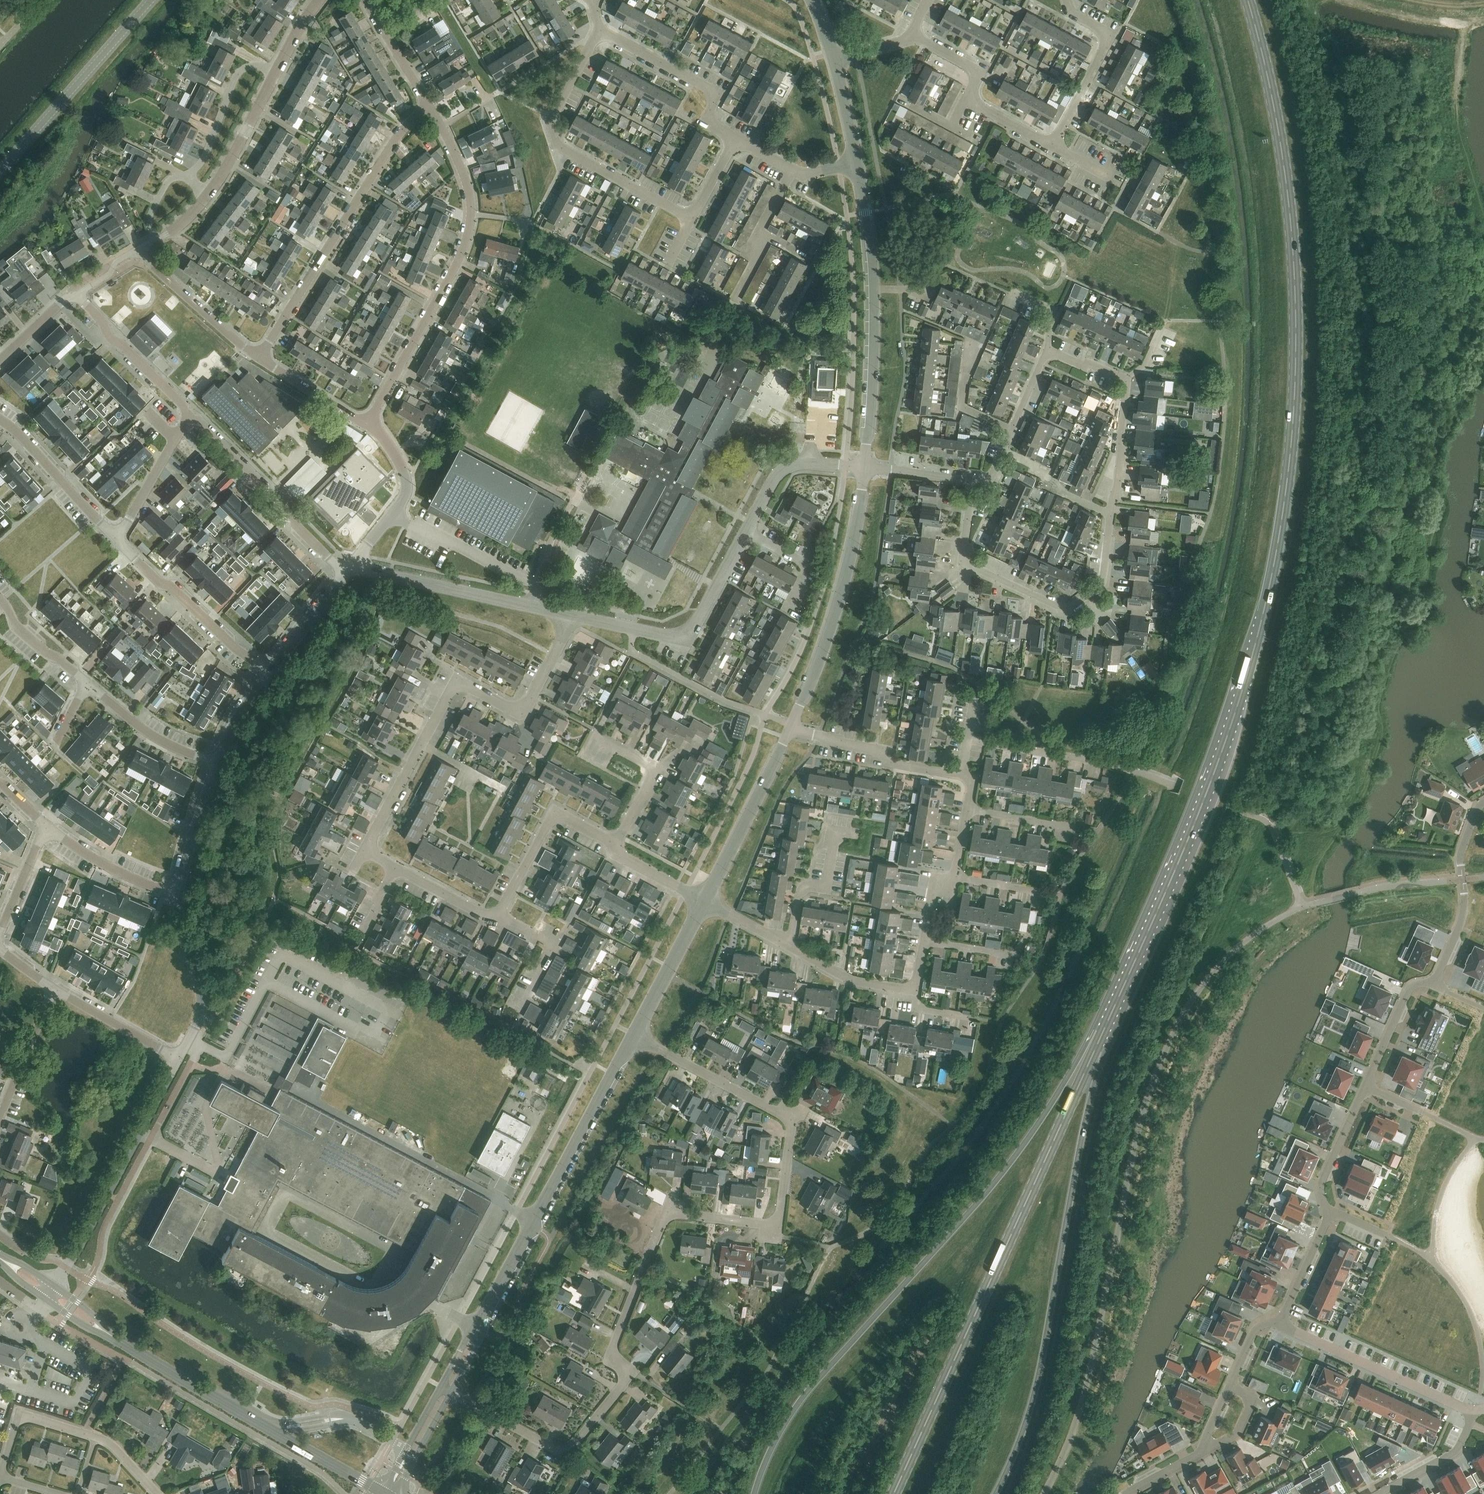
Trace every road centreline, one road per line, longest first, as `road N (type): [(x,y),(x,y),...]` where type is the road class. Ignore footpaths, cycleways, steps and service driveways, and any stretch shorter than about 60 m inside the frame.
road 1 (primary): [(1117,998),(1232,720),(1286,487),(1295,351),(1289,219),(1247,0)]
road 2 (residential): [(452,1391),(567,1449),(633,1372),(614,1361),(612,1349),(664,1217),(778,1226),(794,1123),(634,1035)]
road 3 (primary): [(1117,998),(1014,1157),(805,1395),(754,1493)]
road 4 (primary): [(894,1493),(1117,998)]
road 5 (primary): [(996,1493),(1030,1409),(1117,998)]
road 6 (residential): [(363,849),(452,686),(521,709),(567,615)]
road 7 (residential): [(368,425),(460,257),(472,215),(456,156),(429,109)]
road 8 (unclassified): [(478,1327),(634,1035)]
road 9 (residential): [(1048,350),(1127,381),(1105,577),(1084,600)]
road 10 (unclassified): [(866,469),(872,283),(858,164)]
road 11 (residential): [(260,357),(399,134),(429,109)]
road 12 (tertiary): [(382,1493),(138,1351)]
road 13 (residential): [(690,219),(558,147),(552,117),(598,32)]
road 14 (unclassified): [(791,727),(833,616),(866,469)]
road 15 (unclassified): [(54,1285),(178,1060)]
road 16 (unclassified): [(746,532),(684,633),(567,615)]
road 17 (tertiary): [(0,171),(151,0)]
road 18 (unclassified): [(567,615),(345,572)]
road 19 (residential): [(345,572),(191,415)]
road 20 (residential): [(1084,600),(1054,608),(963,560),(971,480)]
road 21 (residential): [(1476,1411),(1295,1331),(1287,1321)]
road 22 (residential): [(271,670),(239,651),(117,541)]
road 23 (residential): [(911,36),(973,67),(975,104),(1053,146)]
road 24 (unclassified): [(704,901),(791,727)]
road 25 (residential): [(735,139),(708,122),(713,93),(598,32)]
road 26 (residential): [(1434,983),(1462,918),(1461,856),(1483,802)]
road 27 (residential): [(1053,146),(1109,44),(1066,12),(1063,0)]
road 28 (unclassified): [(345,572),(407,488),(395,453),(368,425)]
road 29 (residential): [(611,848),(556,817),(497,918)]
road 30 (residential): [(963,776),(791,727)]
road 31 (unclassified): [(178,1060),(202,995),(177,892)]
road 32 (residential): [(1135,771),(967,738)]
road 33 (residential): [(117,541),(0,419)]
road 34 (residential): [(191,415),(114,342),(79,294)]
road 35 (unclassified): [(260,357),(139,249)]
road 36 (residential): [(611,848),(654,771),(590,735)]
road 37 (residential): [(186,176),(202,160),(237,74),(256,65),(277,70)]
road 38 (unclassified): [(866,469),(786,468),(746,532)]
road 39 (residential): [(216,764),(164,742),(88,683)]
road 40 (residential): [(790,947),(800,892),(825,887),(835,832),(850,834)]
road 41 (unclassified): [(634,1035),(704,901)]
road 42 (residential): [(177,892),(104,864),(47,827)]
road 43 (residential): [(117,541),(191,415)]
road 44 (residential): [(732,303),(791,170)]
road 45 (residential): [(0,1475),(20,1414),(97,1438)]
road 46 (residential): [(178,1060),(53,989)]
road 47 (unclassified): [(209,193),(277,70)]
road 48 (residential): [(1328,1215),(1319,1187),(1364,1087)]
road 49 (residential): [(1364,1087),(1408,989),(1434,983)]
road 50 (unclassified): [(177,892),(216,764)]
road 51 (residential): [(790,947),(851,980),(914,990)]
road 52 (residential): [(523,1010),(553,947),(497,918)]
road 53 (residential): [(1476,1411),(1452,1455),(1381,1493)]
road 54 (residential): [(429,109),(359,0)]
road 55 (unclassified): [(368,425),(260,357)]
road 56 (residential): [(88,683),(16,625),(0,598)]
road 57 (unclassified): [(271,670),(345,572)]
road 58 (unclassified): [(442,1386),(382,1493)]
road 59 (residential): [(786,611),(809,568),(746,532)]

